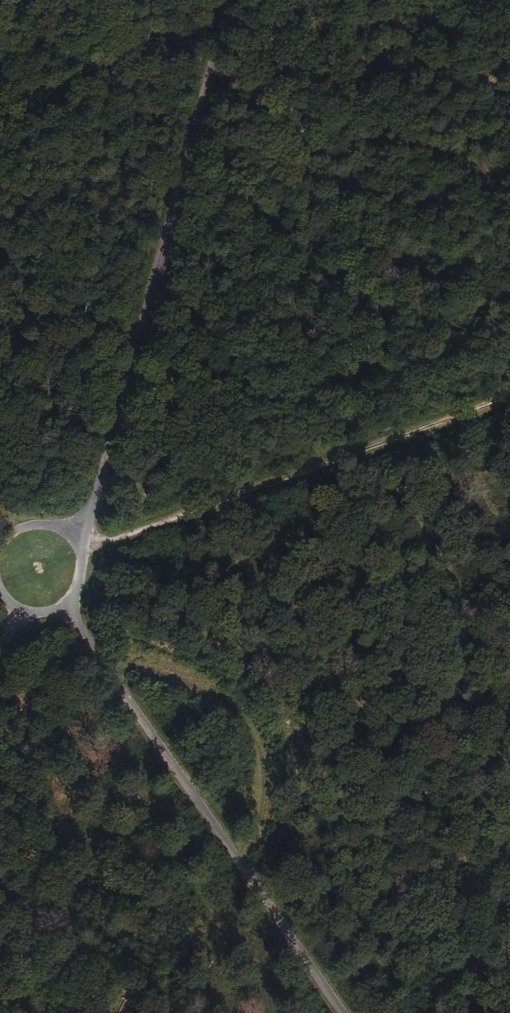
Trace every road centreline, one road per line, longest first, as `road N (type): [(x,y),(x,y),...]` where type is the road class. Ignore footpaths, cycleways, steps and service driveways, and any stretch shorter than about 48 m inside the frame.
road 1 (unclassified): [(227,0),(89,508),(67,532)]
road 2 (unclassified): [(343,1012),(253,872),(64,607)]
road 3 (track): [(509,396),(82,551)]
road 4 (track): [(97,658),(147,669),(229,705),(249,729),(261,763),(253,872)]

